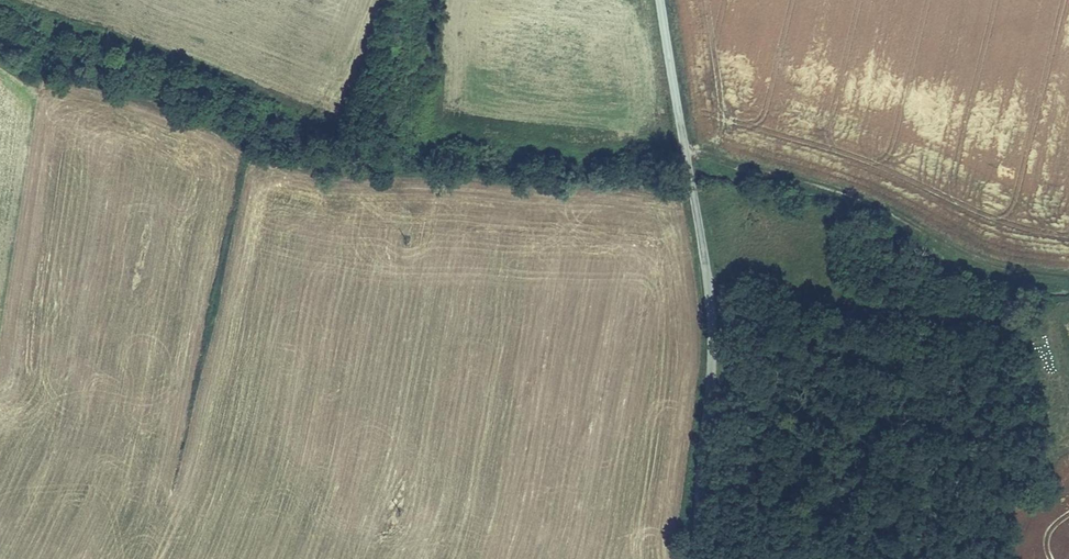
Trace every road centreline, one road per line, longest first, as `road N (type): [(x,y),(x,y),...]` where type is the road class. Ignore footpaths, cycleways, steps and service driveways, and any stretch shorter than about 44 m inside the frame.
road 1 (unclassified): [(697,558),(714,332),(659,0)]

